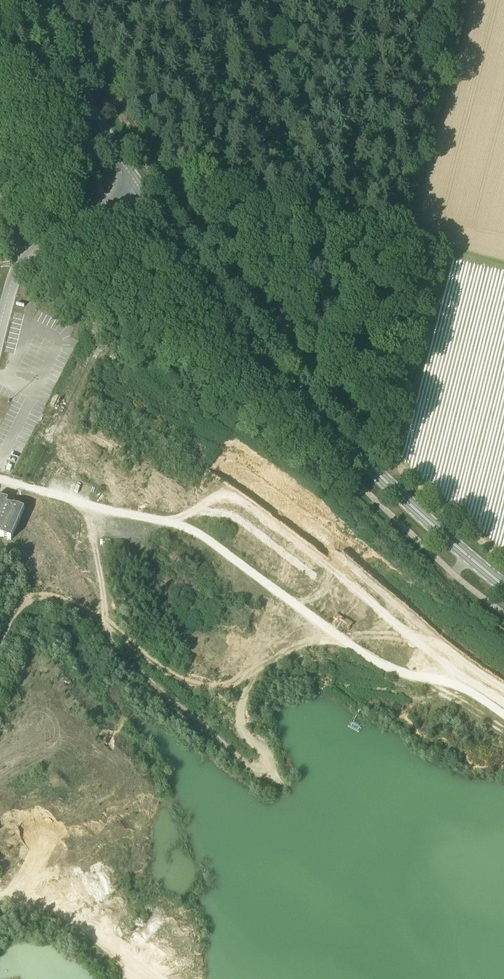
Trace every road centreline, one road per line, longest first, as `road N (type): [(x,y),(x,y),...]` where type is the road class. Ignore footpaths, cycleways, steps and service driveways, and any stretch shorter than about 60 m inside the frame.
road 1 (track): [(0,477),(76,508),(180,523),(398,676),(456,681),(503,716)]
road 2 (secondary): [(503,586),(401,498),(266,350),(140,185)]
road 3 (track): [(222,611),(81,509),(103,600),(146,659),(245,733)]
road 4 (secondary): [(140,185),(59,66),(29,0)]
road 5 (unclassified): [(0,325),(20,254),(140,185)]
road 6 (track): [(0,638),(17,608),(93,561)]

